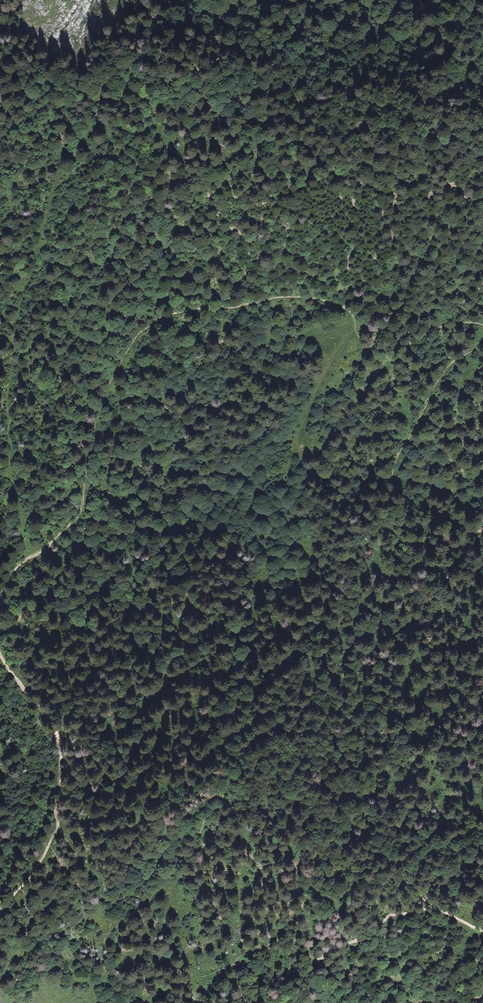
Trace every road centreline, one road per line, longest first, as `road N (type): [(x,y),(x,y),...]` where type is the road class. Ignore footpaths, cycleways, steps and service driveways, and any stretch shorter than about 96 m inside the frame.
road 1 (track): [(0,598),(16,569),(79,516),(102,400),(153,322),(296,297),(343,306),(361,340),(379,348),(404,348),(434,329),(482,325)]
road 2 (track): [(30,557),(14,494),(6,389),(16,304),(70,151),(96,121),(211,139),(279,163)]
road 3 (track): [(229,1002),(296,976),(391,917),(441,910),(482,931)]
road 4 (track): [(482,342),(440,377),(395,472),(420,503),(469,531),(482,529)]

